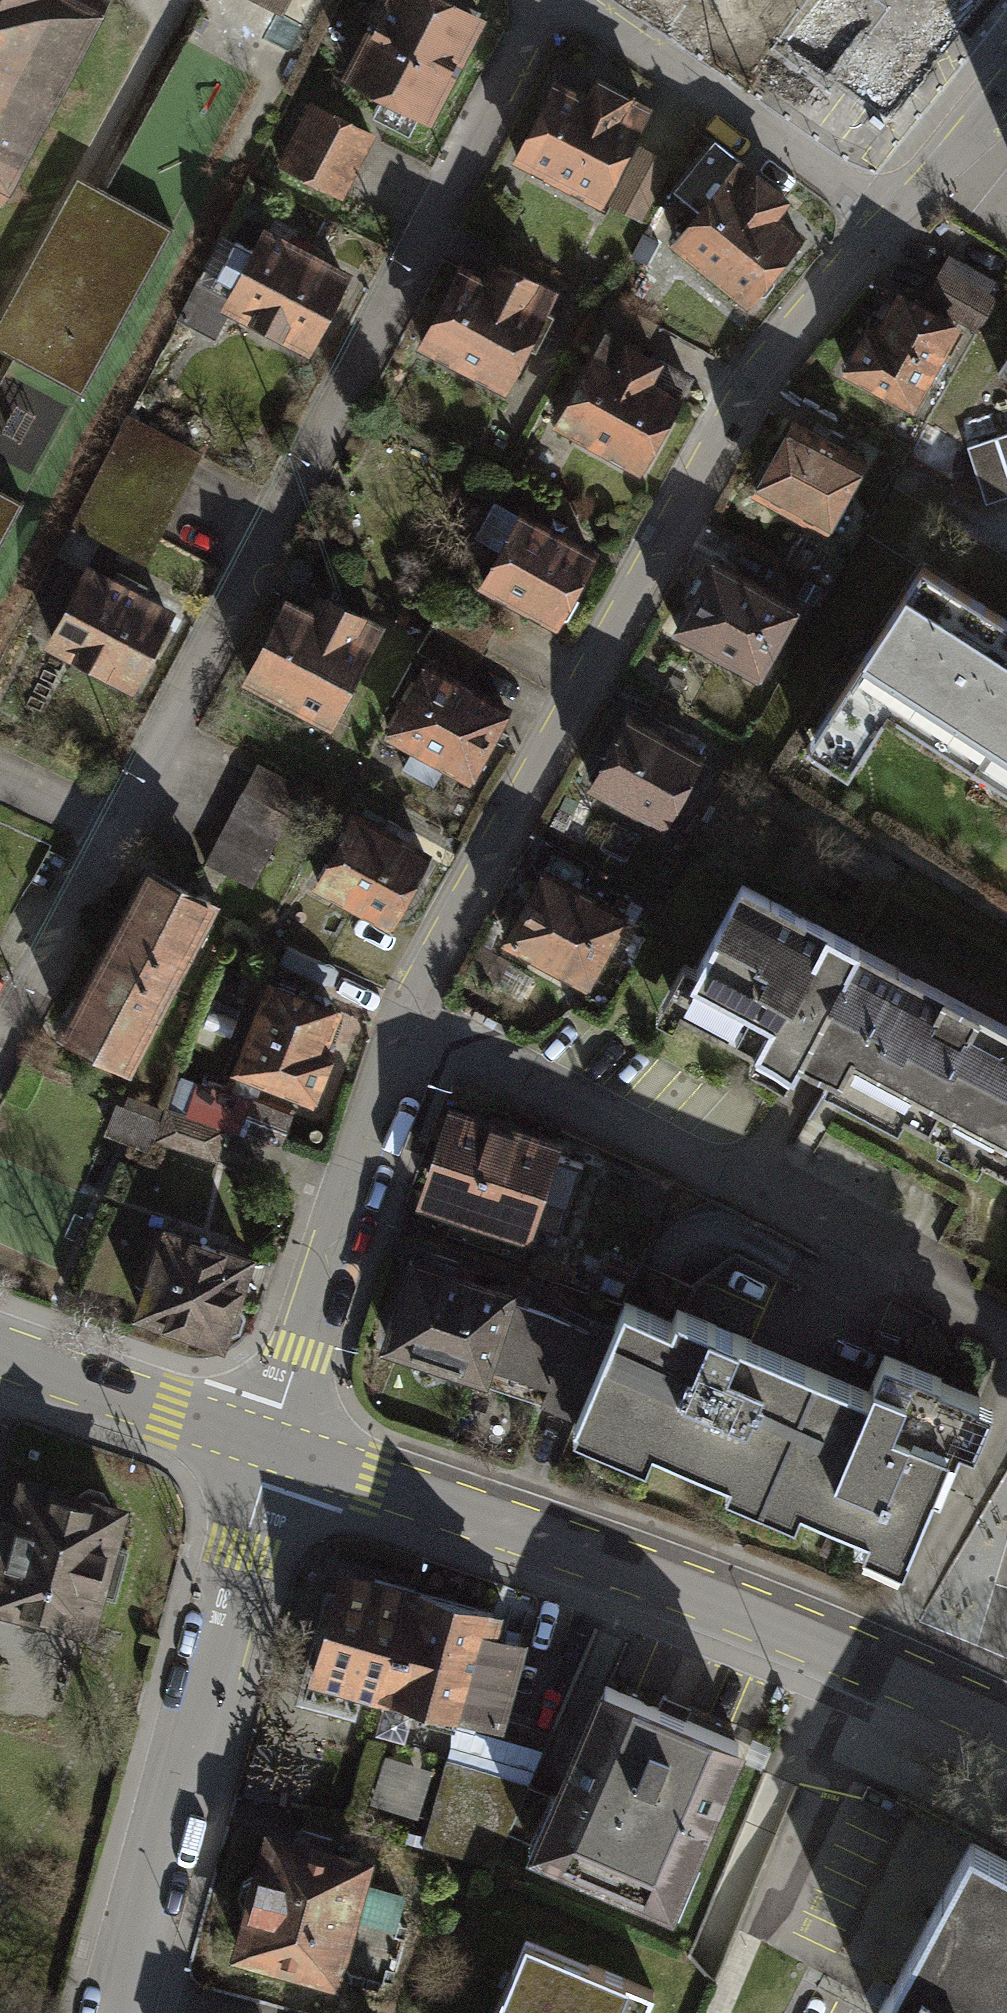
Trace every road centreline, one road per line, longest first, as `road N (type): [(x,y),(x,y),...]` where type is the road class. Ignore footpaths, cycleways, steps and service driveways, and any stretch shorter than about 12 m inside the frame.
road 1 (residential): [(269,1445),(413,984),(755,373),(815,298),(892,221)]
road 2 (residential): [(0,1039),(206,665),(548,0)]
road 3 (tertiary): [(269,1445),(562,1540),(1006,1726)]
road 4 (residential): [(112,2012),(269,1445)]
road 5 (residential): [(562,0),(892,221)]
road 6 (tertiary): [(0,1350),(269,1445)]
road 7 (residential): [(892,221),(1006,87)]

